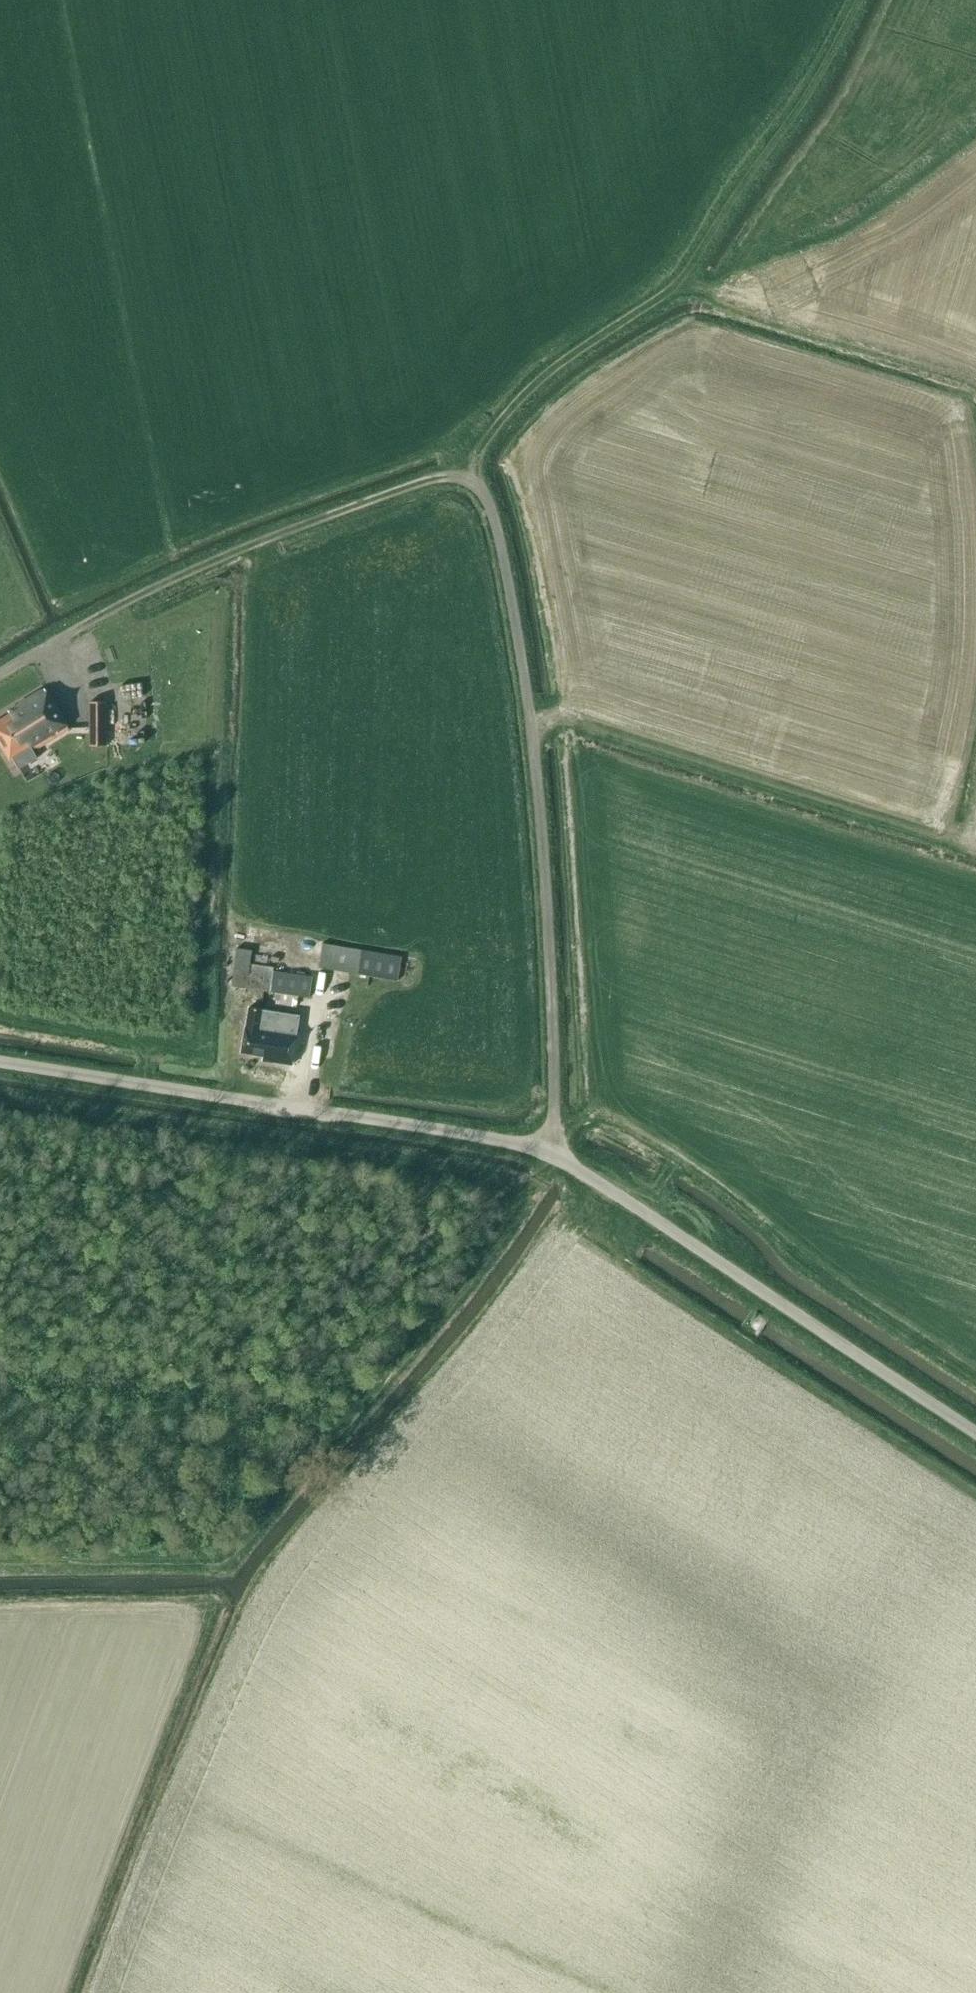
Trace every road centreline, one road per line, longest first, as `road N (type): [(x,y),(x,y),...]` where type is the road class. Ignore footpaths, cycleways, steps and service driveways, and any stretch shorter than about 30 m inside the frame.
road 1 (unclassified): [(975,1432),(548,1153),(15,1062)]
road 2 (track): [(472,481),(499,536),(533,743),(550,963),(548,1153)]
road 3 (track): [(472,481),(484,443),(527,391),(677,284),(816,80),(859,0)]
road 4 (track): [(0,675),(117,607),(238,550),(422,482),(472,481)]

